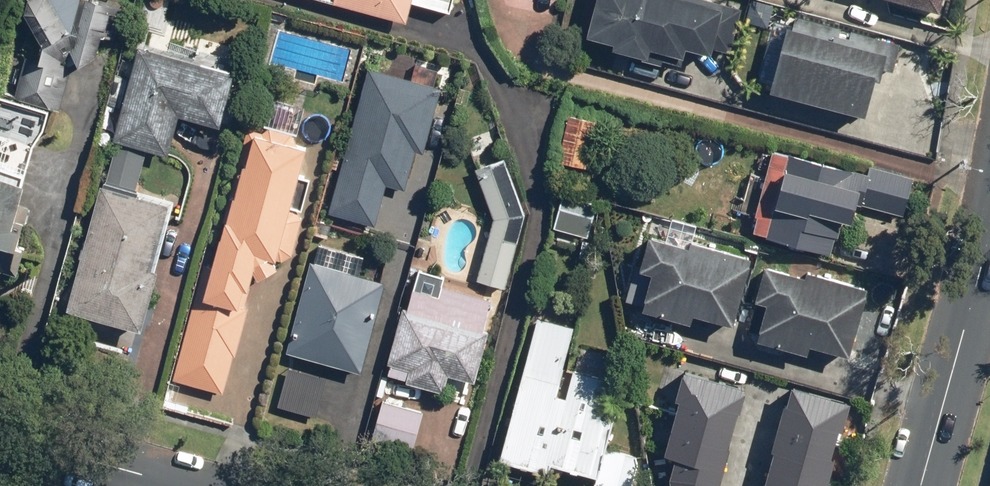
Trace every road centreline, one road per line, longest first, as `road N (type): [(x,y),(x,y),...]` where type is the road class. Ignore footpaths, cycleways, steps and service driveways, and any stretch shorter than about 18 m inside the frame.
road 1 (secondary): [(920,485),(989,228)]
road 2 (tertiary): [(182,485),(0,436)]

